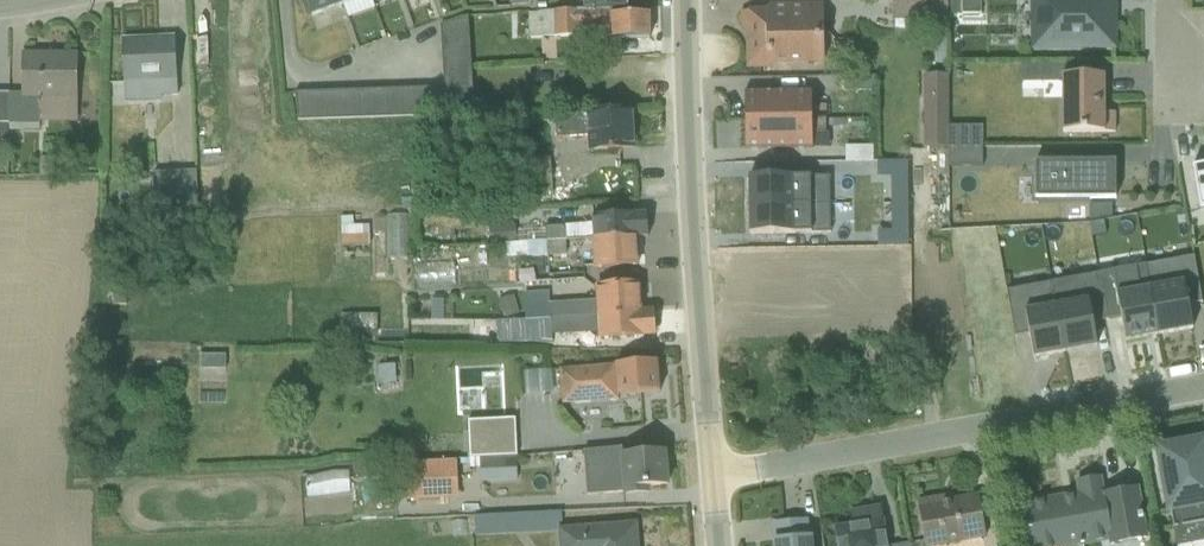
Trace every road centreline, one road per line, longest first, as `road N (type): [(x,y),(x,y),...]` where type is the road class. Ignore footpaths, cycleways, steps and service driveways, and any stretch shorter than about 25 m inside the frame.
road 1 (residential): [(1203,393),(713,480)]
road 2 (residential): [(713,480),(694,252),(685,0)]

